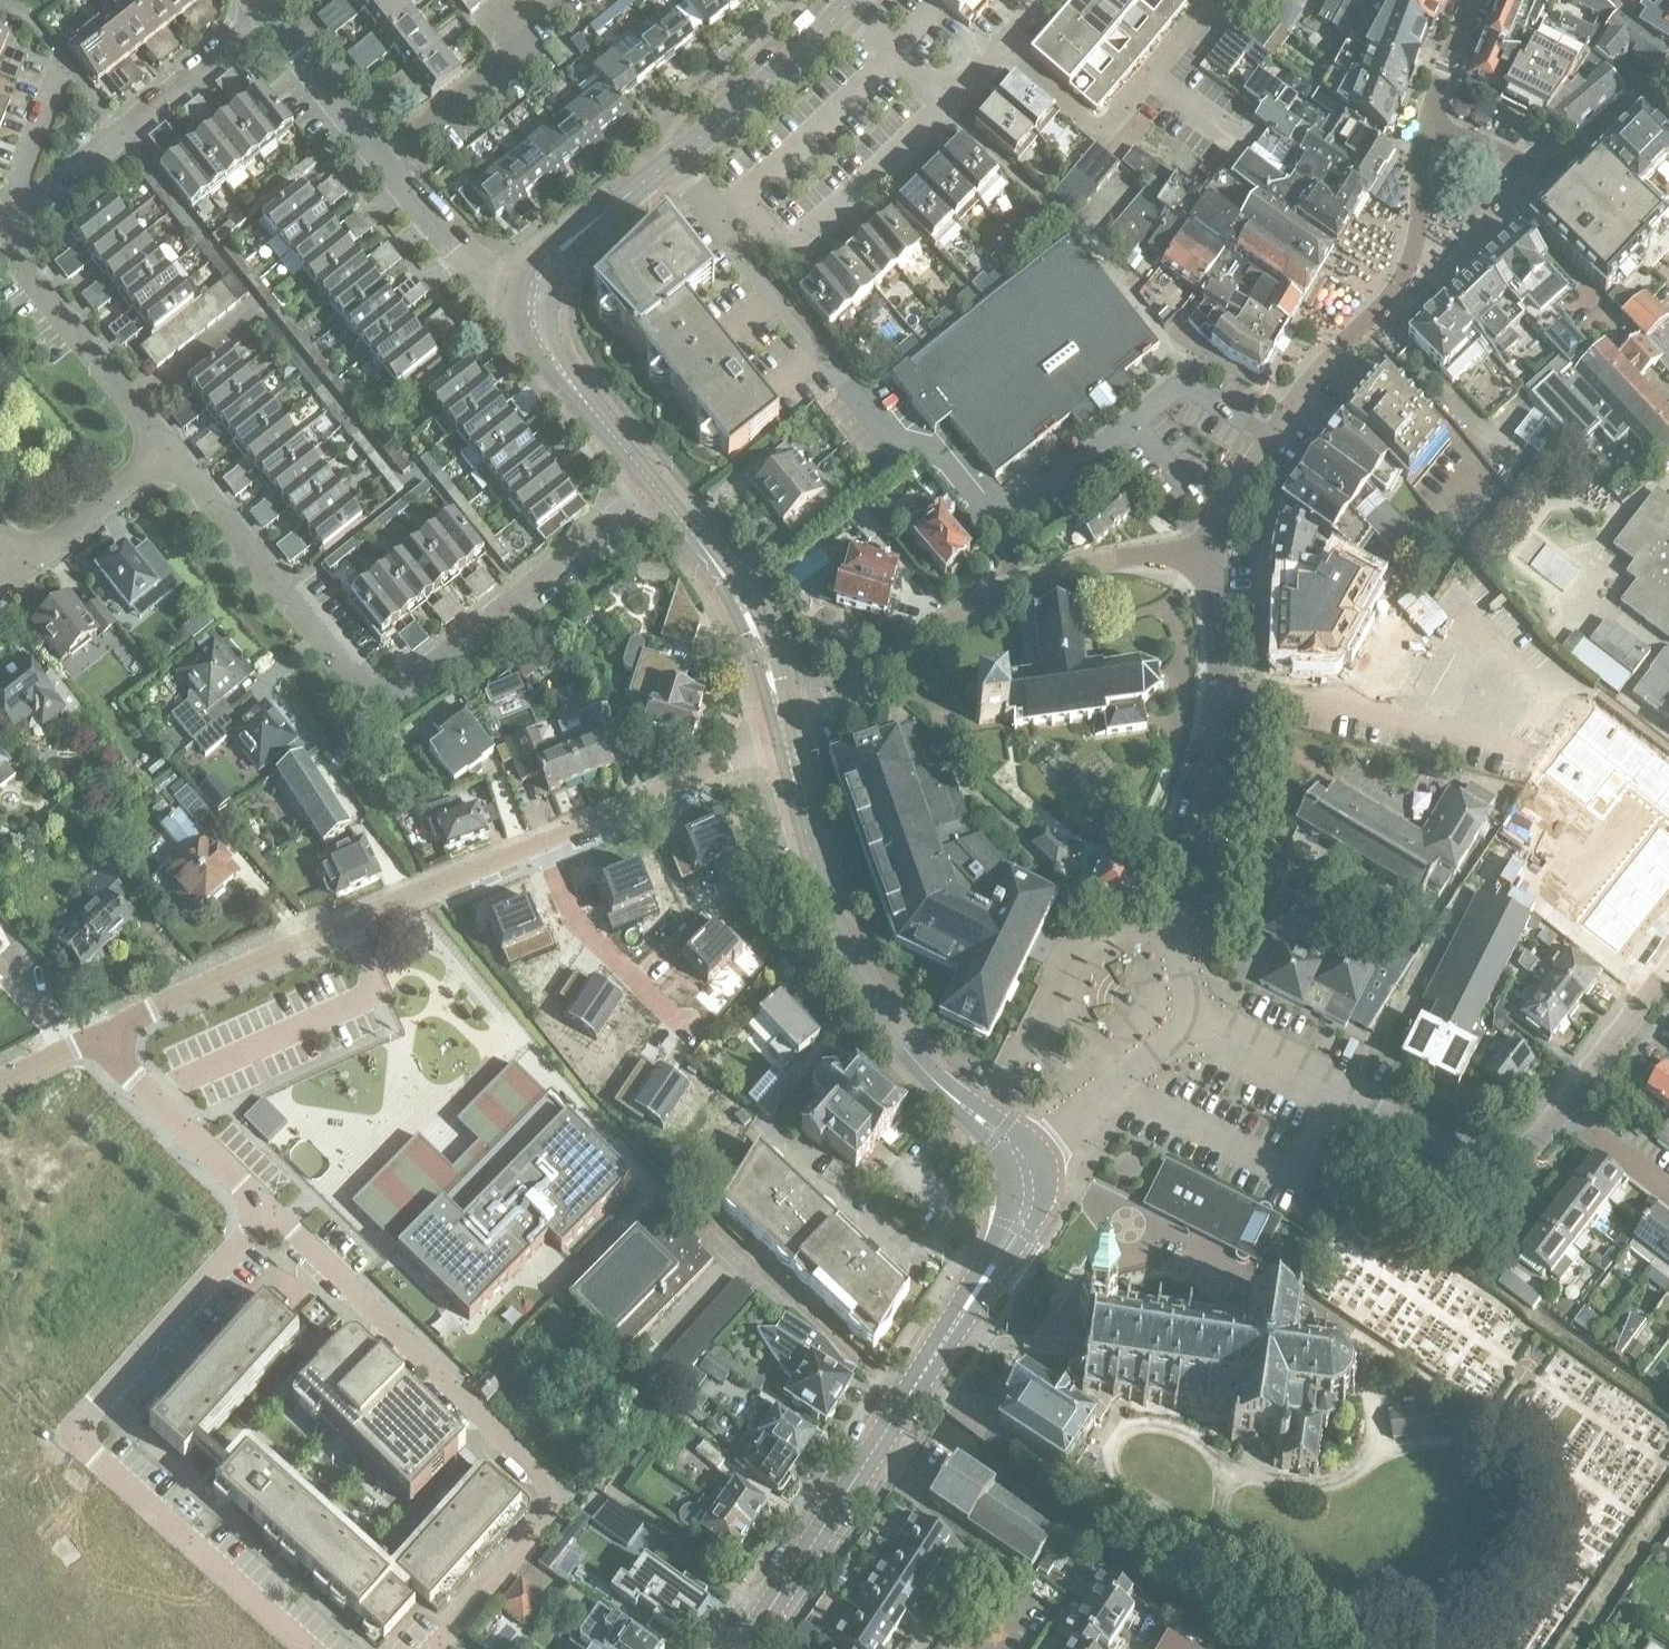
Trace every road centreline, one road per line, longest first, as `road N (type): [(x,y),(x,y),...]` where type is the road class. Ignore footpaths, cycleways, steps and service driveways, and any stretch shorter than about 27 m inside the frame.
road 1 (residential): [(430,1648),(557,1500),(273,1210)]
road 2 (tertiary): [(741,1648),(1023,1228),(1030,1191),(1022,1158)]
road 3 (tertiary): [(1022,1158),(887,1025),(842,946),(783,731)]
road 4 (residential): [(1215,562),(1108,555),(1018,580),(783,731)]
road 5 (residential): [(103,1032),(541,841)]
road 6 (residential): [(533,289),(490,280),(379,161),(268,18)]
road 7 (residential): [(411,683),(381,693),(356,680),(164,446)]
road 8 (residential): [(1173,908),(1212,744),(1215,562)]
road 9 (residential): [(273,1210),(82,1416),(77,1431),(99,1458)]
road 10 (residential): [(715,216),(742,193),(784,248),(947,105)]
road 11 (residential): [(18,216),(268,18)]
road 12 (residential): [(411,683),(658,491)]
road 13 (residential): [(1004,44),(1103,127),(1209,0)]
road 14 (residential): [(164,446),(20,261),(18,216)]
road 15 (residential): [(99,1458),(303,1648)]
road 16 (residential): [(1668,85),(1543,167),(1424,125)]
road 17 (tertiary): [(783,731),(763,652),(735,591),(658,491)]
road 18 (residential): [(541,841),(783,731)]
road 19 (residential): [(1215,562),(1219,516),(1343,344)]
road 20 (residential): [(693,1032),(572,916),(541,841)]
road 21 (residential): [(273,1210),(103,1032)]
road 22 (residential): [(1343,344),(1396,287),(1413,254),(1424,125)]
road 23 (tertiary): [(658,491),(535,330),(533,289)]
road 24 (tertiary): [(669,160),(852,0)]
road 25 (residential): [(1022,1158),(1195,1023)]
road 26 (residential): [(992,1648),(1023,1602),(969,1567),(921,1648)]
road 27 (residential): [(1379,1112),(1463,1153),(1509,1157),(1534,1144),(1562,1112)]
road 28 (residential): [(1379,1112),(1195,1023)]
road 29 (tertiary): [(533,289),(556,253),(669,160)]
road 30 (residential): [(18,559),(164,446)]
road 31 (residential): [(1562,1112),(1668,967)]
road 32 (residential): [(18,216),(19,190),(70,60)]
road 33 (residential): [(0,1563),(99,1458)]
road 34 (residential): [(947,105),(853,0)]
road 35 (residential): [(1424,125),(1476,0)]
road 36 (residential): [(1668,1192),(1562,1112)]

